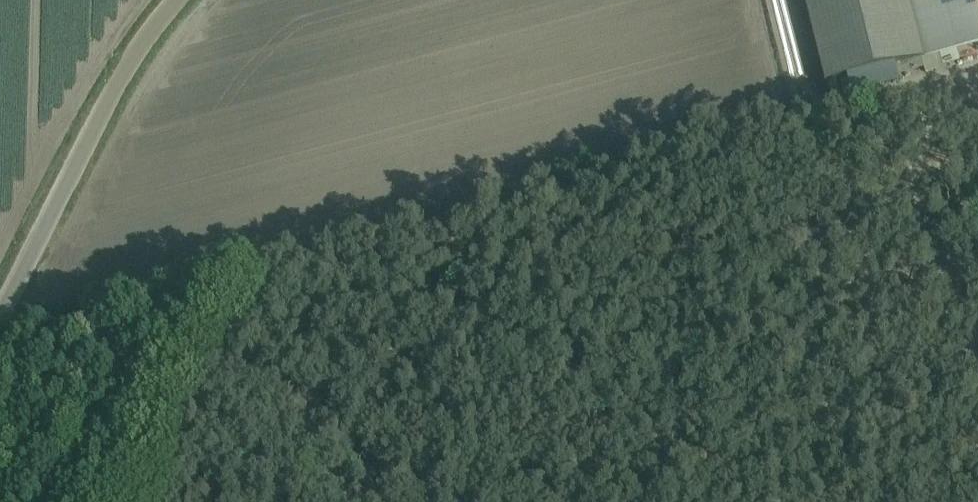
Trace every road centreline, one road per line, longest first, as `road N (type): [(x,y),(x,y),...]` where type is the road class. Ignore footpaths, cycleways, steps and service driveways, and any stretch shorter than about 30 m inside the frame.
road 1 (unclassified): [(0,306),(136,58),(185,0)]

